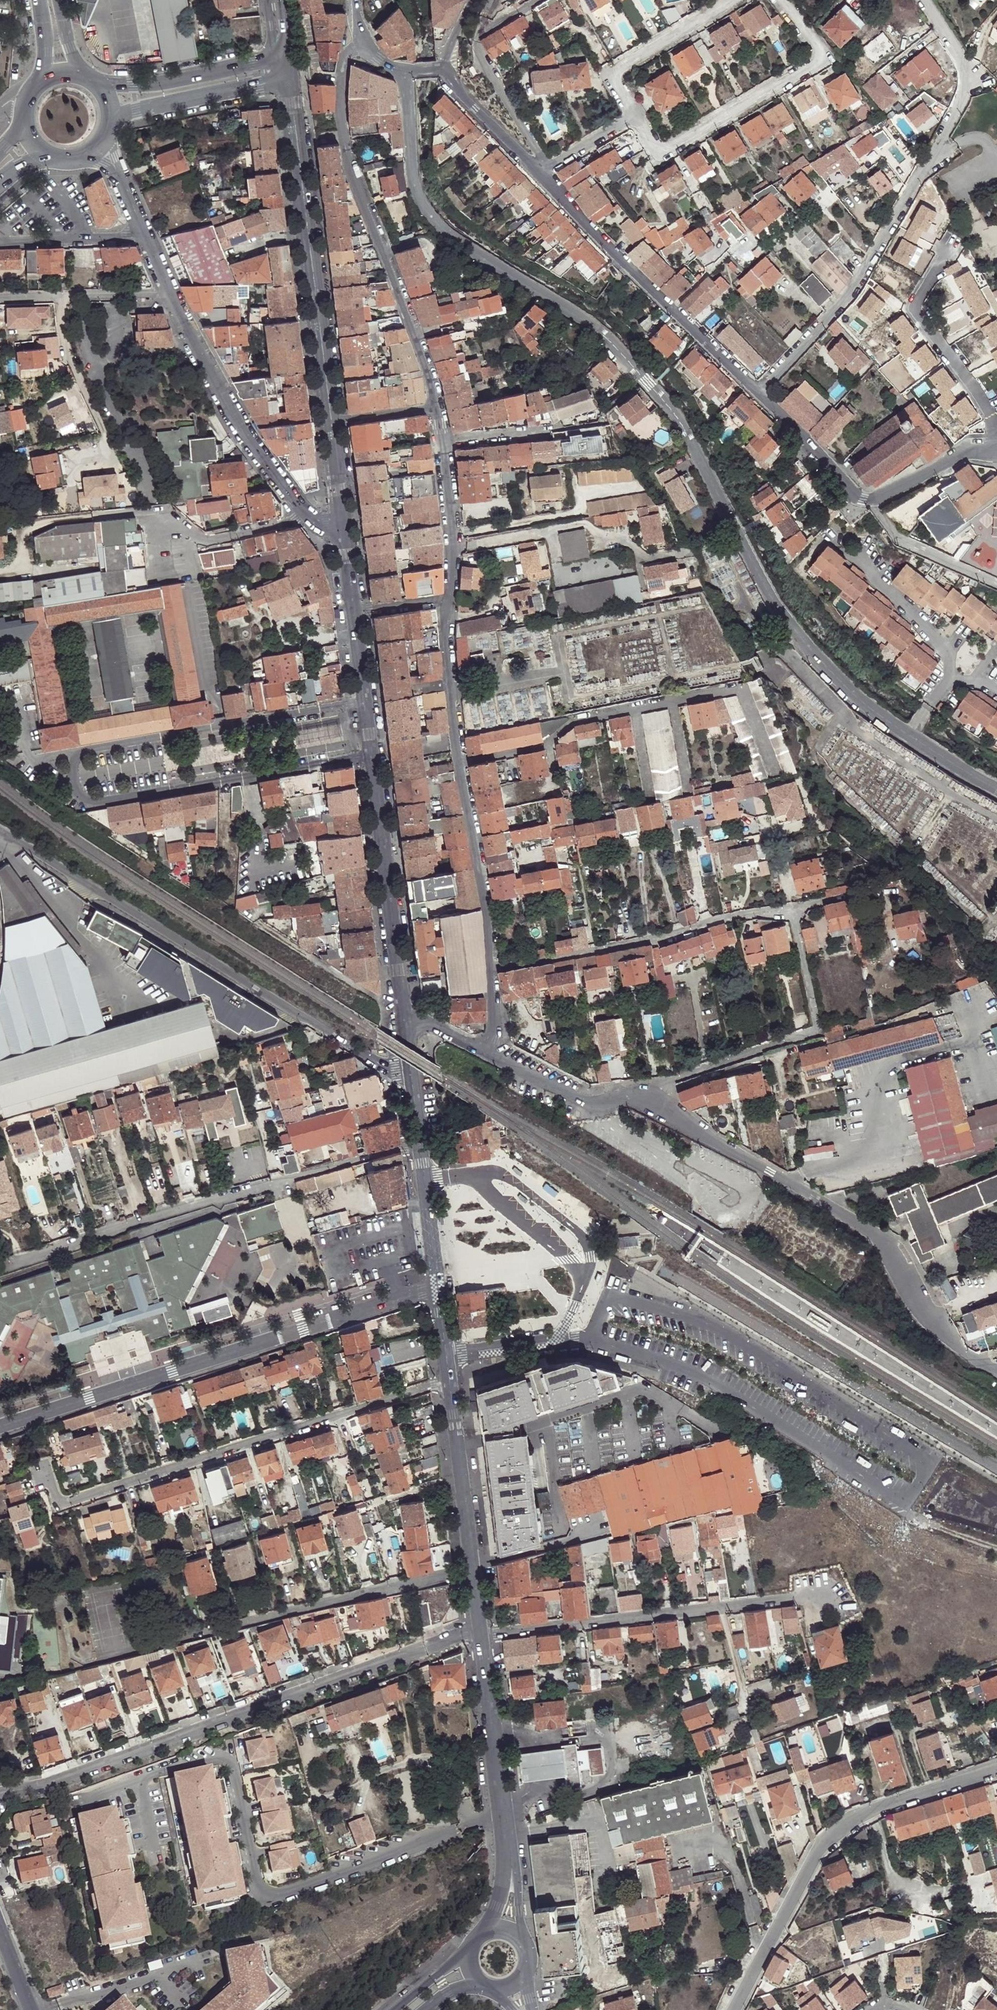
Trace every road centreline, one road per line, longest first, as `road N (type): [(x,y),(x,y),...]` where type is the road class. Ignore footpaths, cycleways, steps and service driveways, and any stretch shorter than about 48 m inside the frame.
road 1 (residential): [(996,789),(872,713),(808,646),(760,578),(675,414),(606,335),(441,230),(414,183),(406,70)]
road 2 (residential): [(481,1628),(47,1784),(0,1794)]
road 3 (residential): [(0,834),(412,1078)]
road 4 (residential): [(758,393),(850,293),(960,101),(963,63),(922,0)]
road 5 (residential): [(438,1288),(0,1427)]
road 6 (residential): [(650,1091),(680,1117),(888,1243),(909,1290),(947,1341),(996,1374)]
road 7 (residential): [(449,1380),(61,1504),(46,1466)]
road 8 (residential): [(420,1143),(0,1266)]
road 9 (residential): [(436,406),(347,159),(341,78),(346,54),(360,43)]
road 10 (residential): [(858,1604),(792,1598),(481,1628)]
road 11 (residential): [(735,2009),(818,1854),(851,1822),(996,1770)]
road 12 (tertiary): [(337,422),(295,80)]
road 13 (residential): [(491,971),(793,908)]
road 14 (residential): [(541,174),(758,393)]
road 15 (residential): [(373,753),(99,802),(74,788)]
road 16 (residential): [(793,908),(818,1032),(650,1091)]
road 17 (tertiary): [(170,294),(239,423),(297,507),(319,527),(343,532)]
road 18 (residential): [(462,761),(545,746),(571,723),(743,688)]
road 19 (residential): [(472,1568),(194,1635)]
road 20 (residential): [(87,750),(366,701)]
road 21 (residential): [(781,0),(819,51),(816,62),(671,148),(654,148)]
road 22 (tertiary): [(373,753),(403,1010)]
road 23 (tertiary): [(481,1628),(510,1861)]
road 24 (residential): [(535,0),(477,42),(547,170)]
road 25 (residential): [(491,971),(462,761)]
road 26 (secondary): [(291,58),(103,84)]
road 27 (tertiary): [(449,1380),(472,1568)]
road 28 (residential): [(633,117),(615,82),(618,68),(731,0)]
road 29 (secondary): [(116,116),(295,80)]
road 30 (residential): [(170,294),(0,298)]
road 31 (residential): [(498,1057),(578,1102),(650,1091)]
road 32 (residential): [(462,761),(448,597)]
road 33 (residential): [(758,393),(841,491),(872,500)]
road 34 (residential): [(448,597),(453,541),(440,441)]
road 35 (residential): [(872,500),(895,536),(996,582)]
road 36 (tertiary): [(420,1143),(438,1288)]
road 37 (residential): [(145,237),(0,242)]
road 38 (residential): [(445,67),(541,174)]
road 39 (residential): [(872,500),(960,453),(996,449)]
road 40 (residential): [(440,441),(563,428)]

